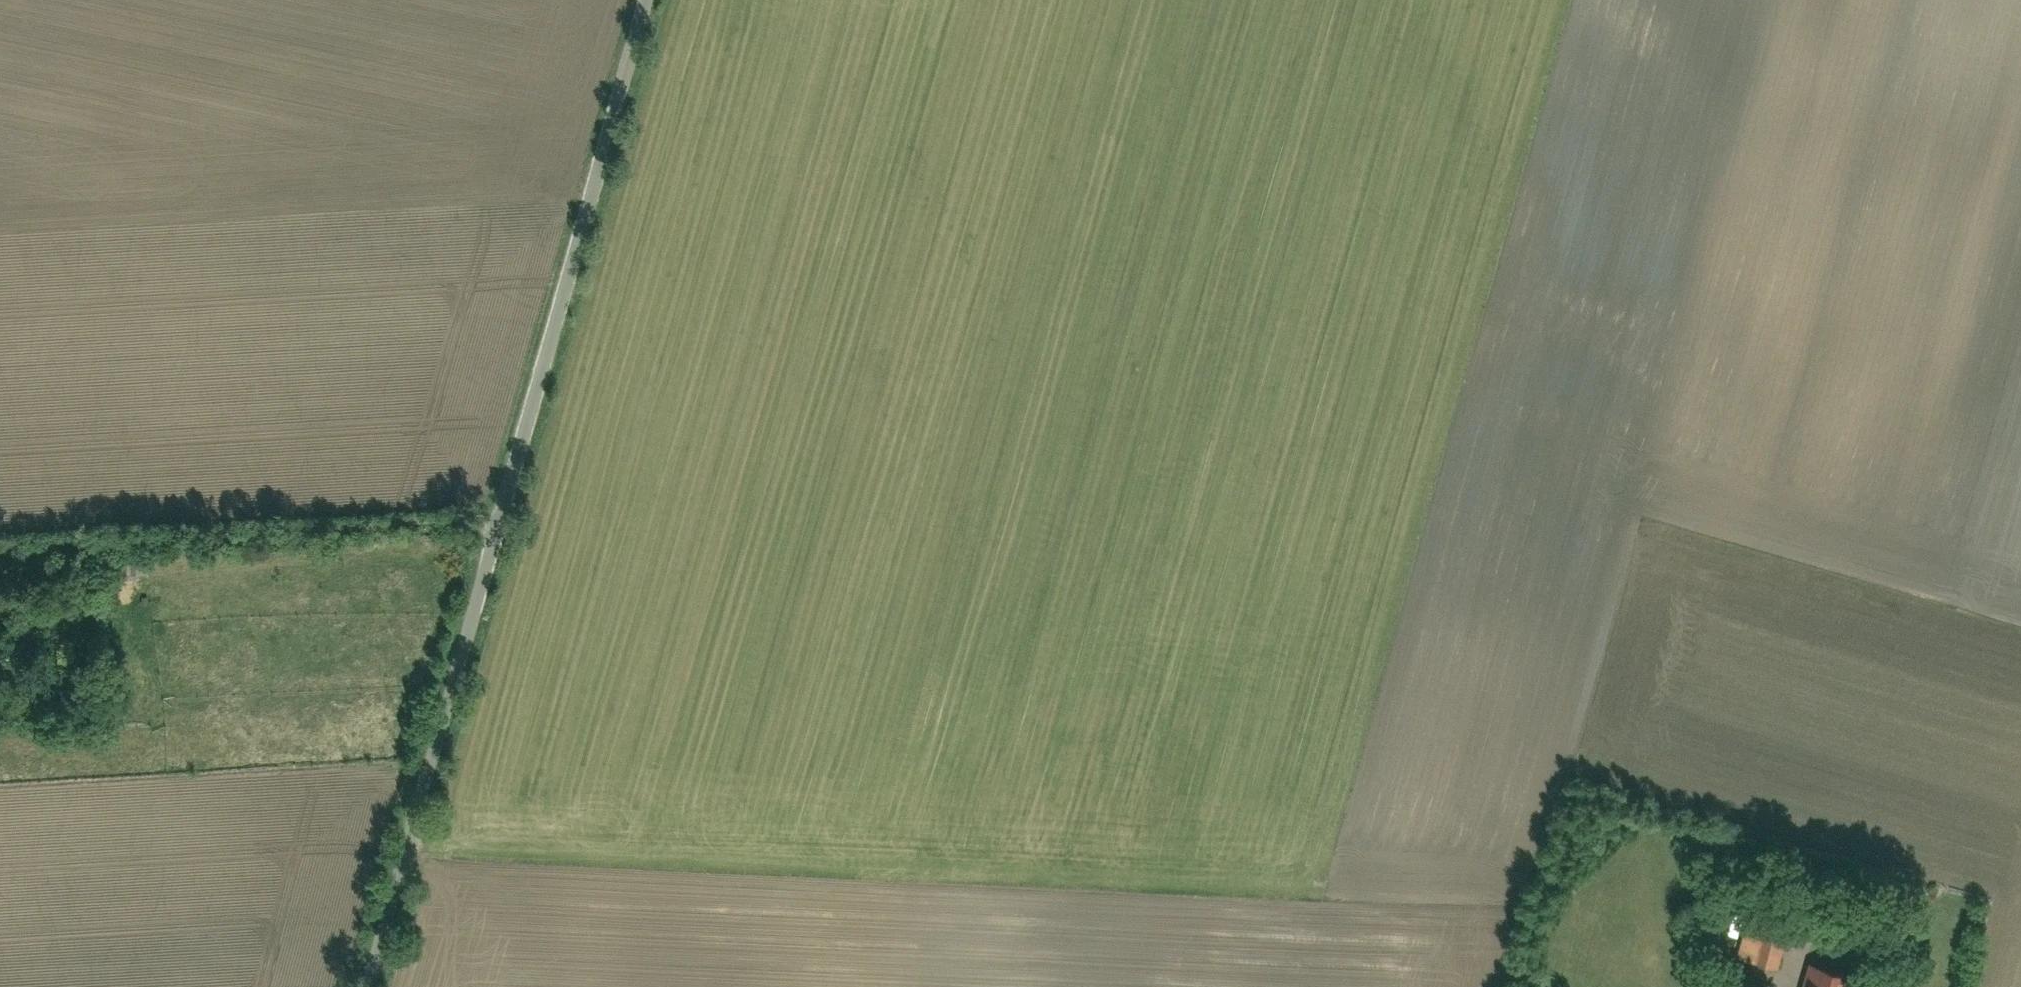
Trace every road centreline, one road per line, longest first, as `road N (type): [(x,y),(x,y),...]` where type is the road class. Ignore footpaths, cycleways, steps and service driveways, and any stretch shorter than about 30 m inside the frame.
road 1 (residential): [(367,986),(652,0)]
road 2 (track): [(506,515),(0,539)]

